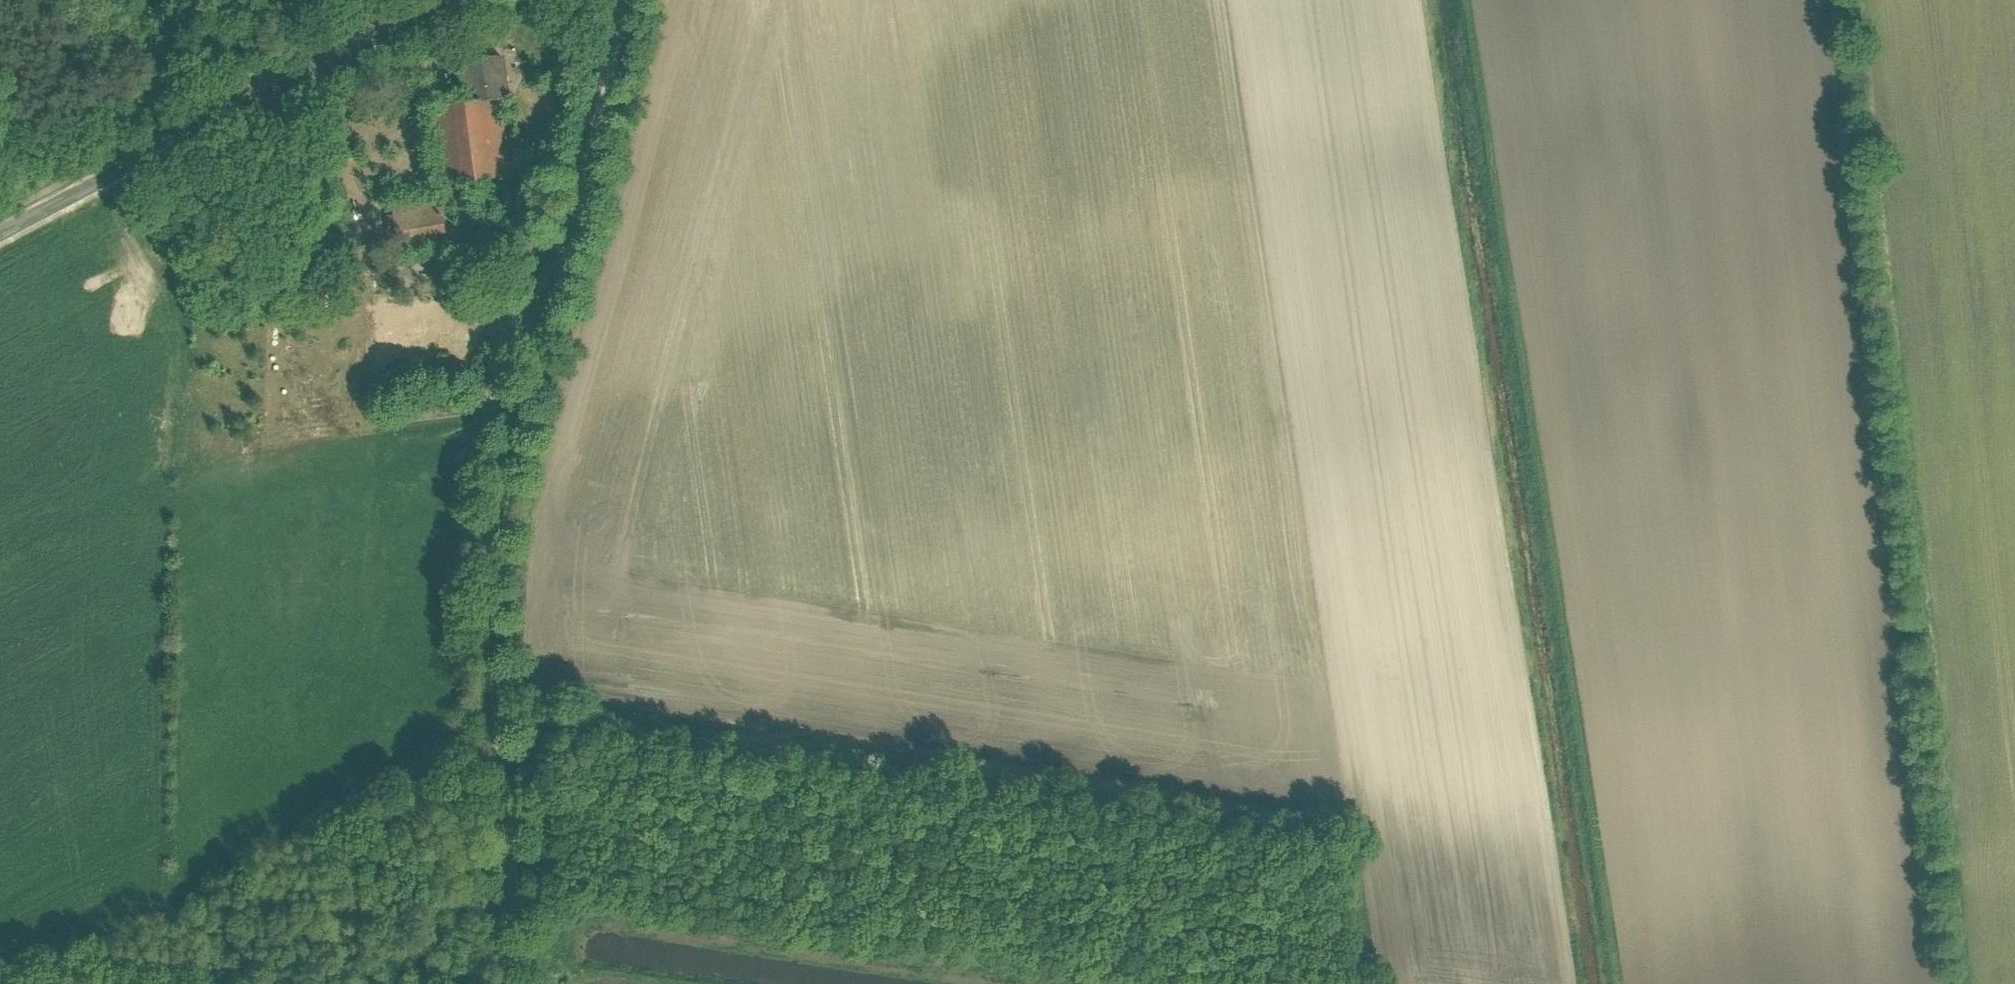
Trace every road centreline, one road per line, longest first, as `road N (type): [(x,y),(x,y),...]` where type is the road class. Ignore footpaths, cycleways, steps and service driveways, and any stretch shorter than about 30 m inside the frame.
road 1 (tertiary): [(0,232),(448,0)]

